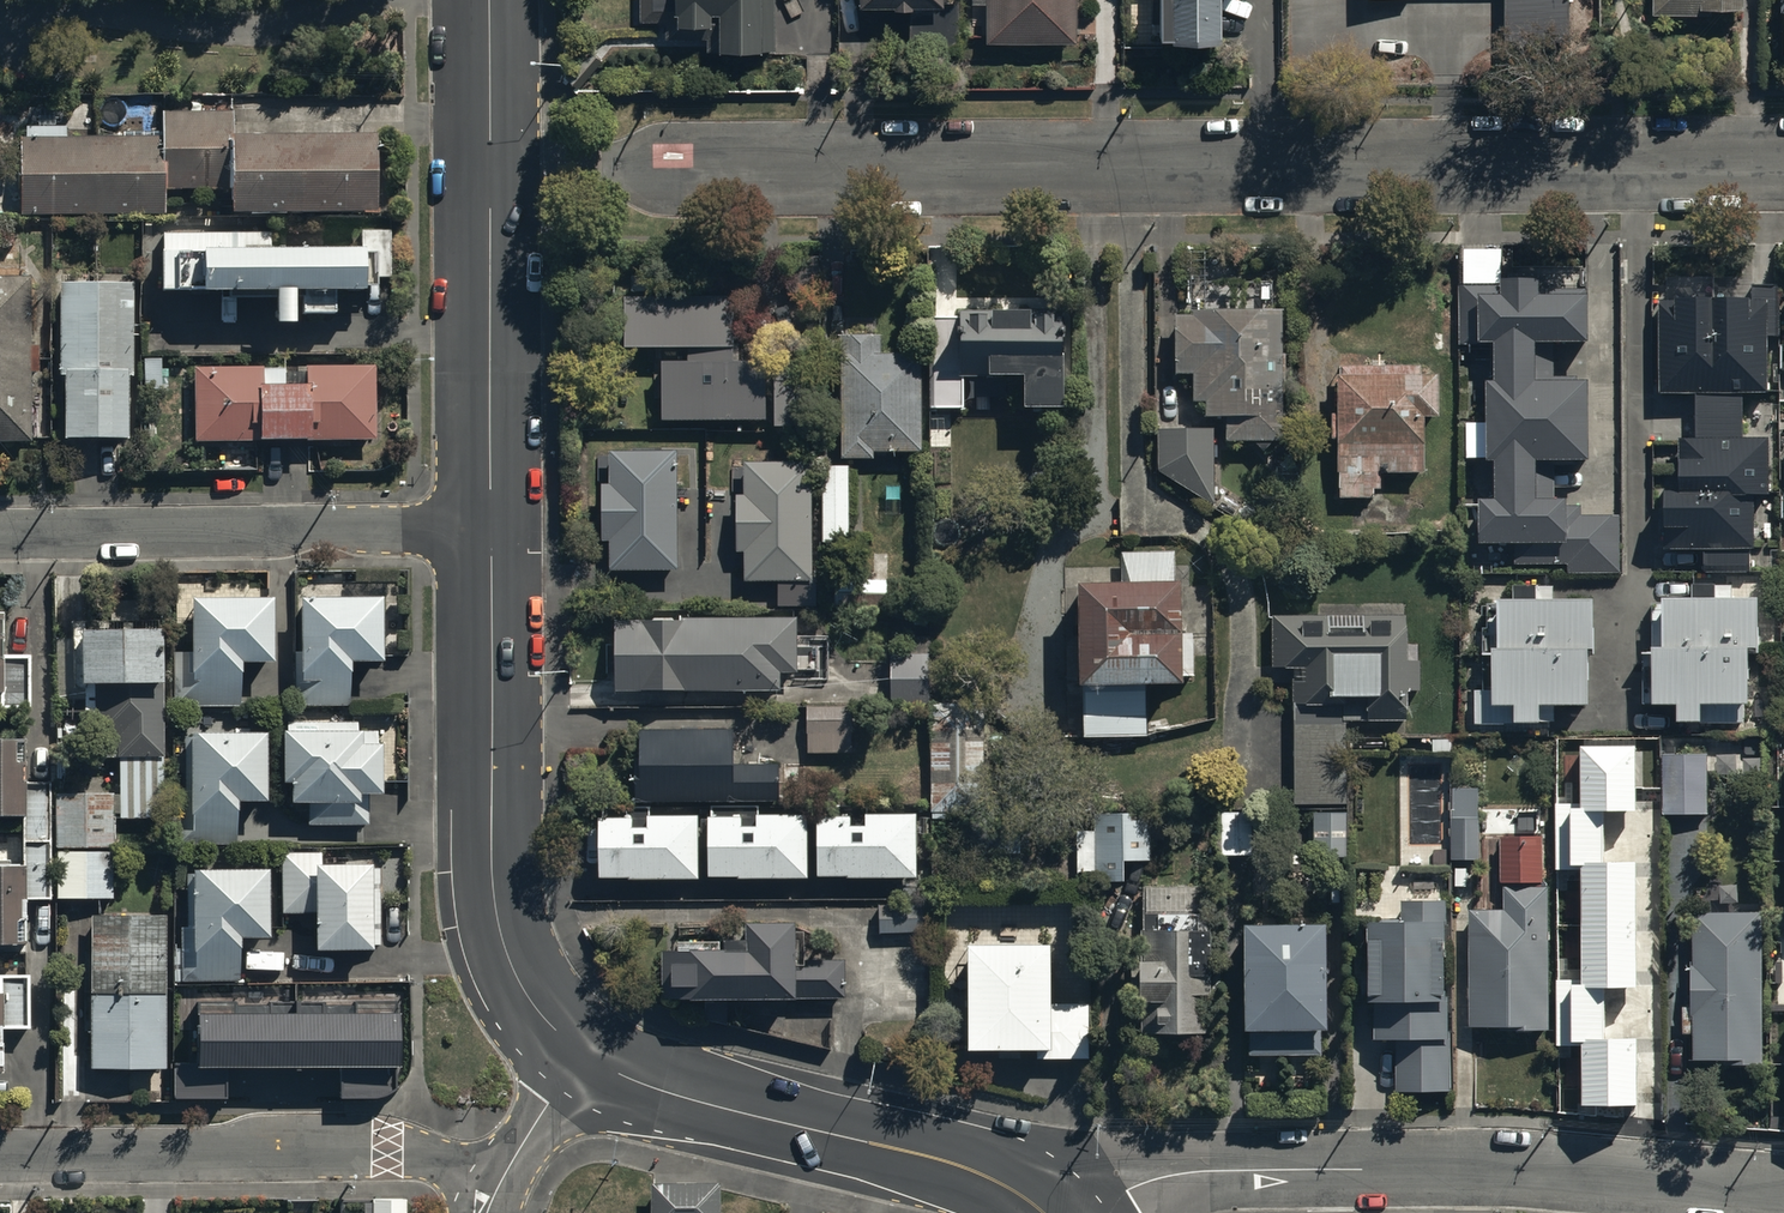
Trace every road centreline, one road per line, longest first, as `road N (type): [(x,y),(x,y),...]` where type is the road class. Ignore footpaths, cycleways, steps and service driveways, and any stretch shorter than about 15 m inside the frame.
road 1 (residential): [(490,172),(1783,166)]
road 2 (unclassified): [(1091,1212),(1158,1178),(1192,1171),(1531,1167),(1783,1191)]
road 3 (tertiary): [(492,529),(498,914),(505,951),(530,1000),(582,1052)]
road 4 (unclassified): [(0,1154),(390,1149),(429,1155),(499,1186)]
road 5 (residential): [(492,529),(0,534)]
road 6 (tertiary): [(582,1052),(682,1098),(990,1178),(1042,1212)]
road 7 (tertiary): [(490,172),(492,529)]
road 8 (tertiary): [(489,0),(490,172)]
road 9 (unclassified): [(499,1186),(582,1052)]

